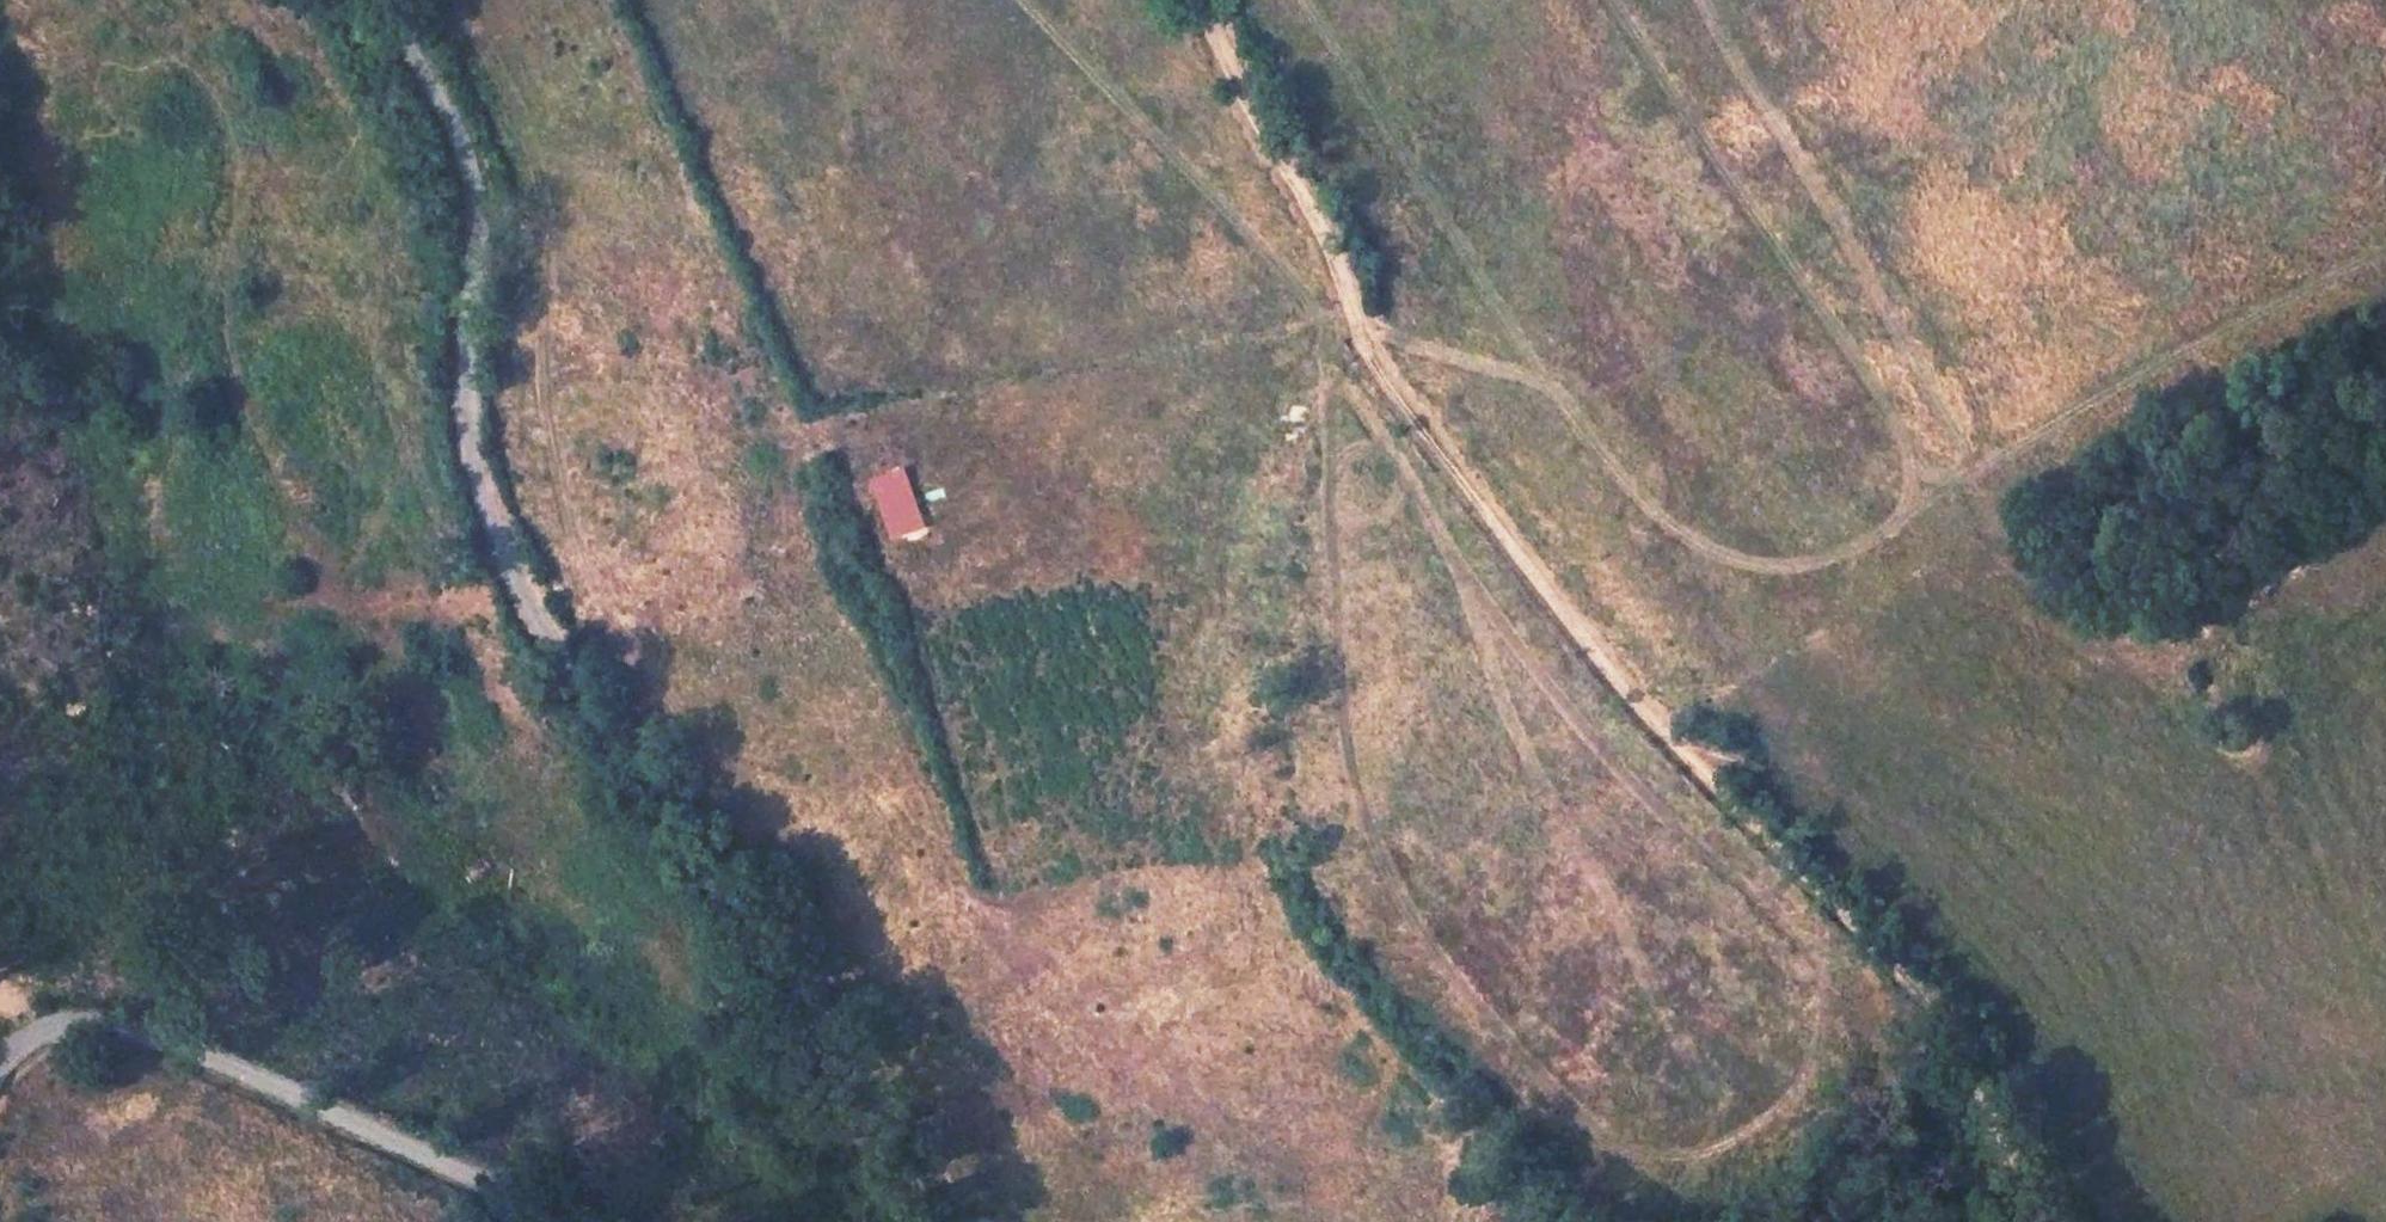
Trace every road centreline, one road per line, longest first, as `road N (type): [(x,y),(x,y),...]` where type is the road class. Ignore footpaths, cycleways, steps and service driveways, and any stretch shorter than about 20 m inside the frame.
road 1 (track): [(2042,1221),(2000,1148),(1957,1036),(1920,983),(1635,702),(1398,404),(1365,350),(1337,256),(1200,0)]
road 2 (track): [(385,0),(448,112),(478,190),(464,380),(473,457),(507,563),(600,717),(888,1115),(945,1221)]
road 3 (track): [(577,1221),(124,1024),(63,1027),(0,1075)]

